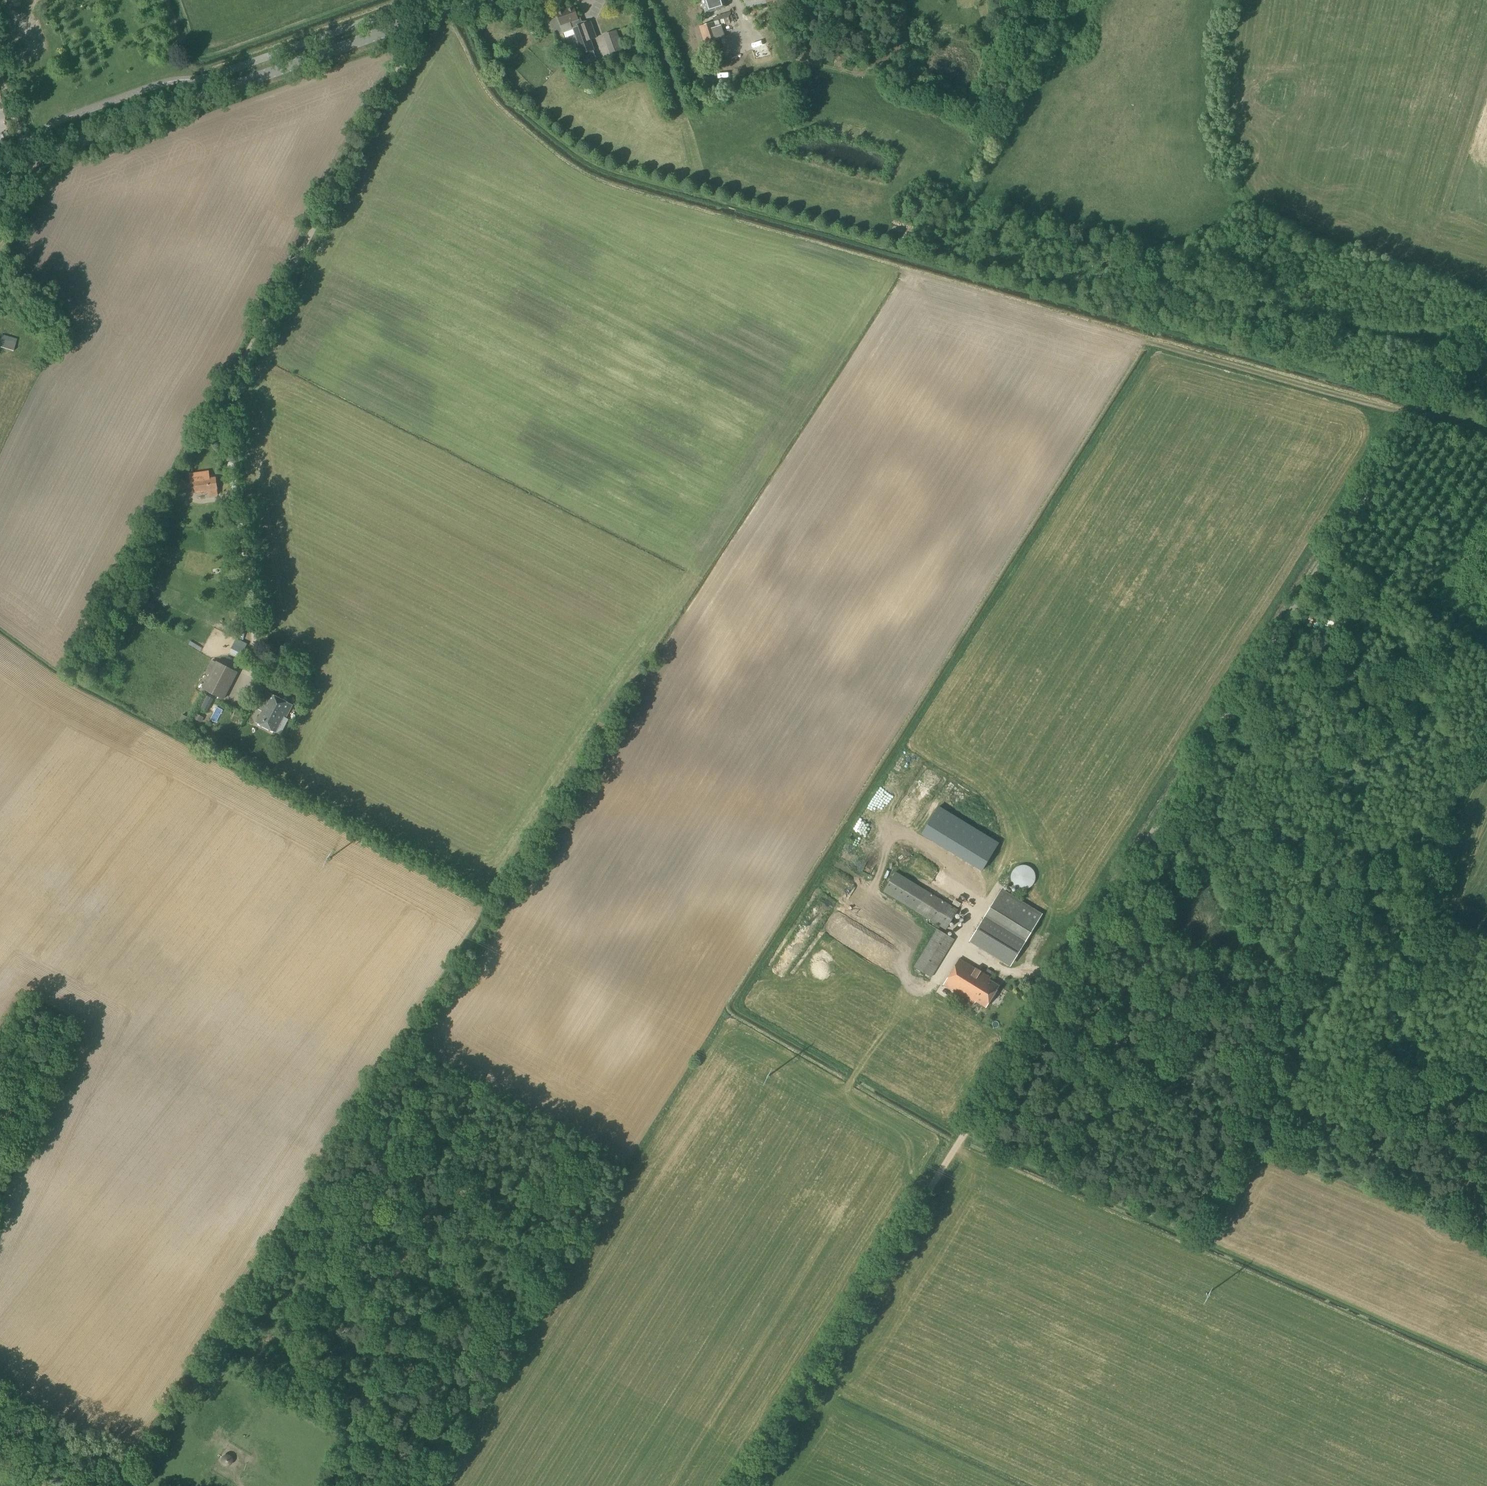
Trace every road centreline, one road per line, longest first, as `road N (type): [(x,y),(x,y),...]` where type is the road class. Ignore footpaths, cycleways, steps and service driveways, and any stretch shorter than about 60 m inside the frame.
road 1 (unclassified): [(1058,985),(1422,403),(1486,325)]
road 2 (secondary): [(472,0),(0,171)]
road 3 (track): [(743,1485),(961,1138)]
road 4 (track): [(961,1138),(1058,985)]

